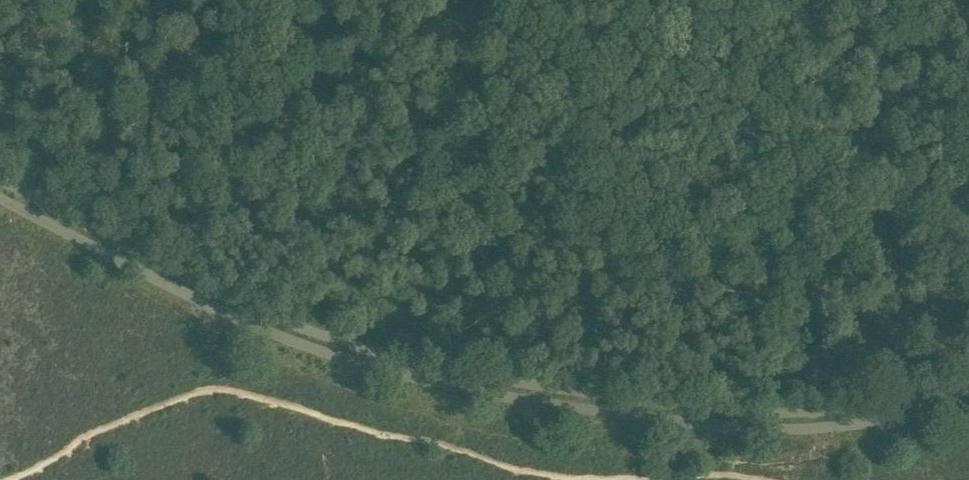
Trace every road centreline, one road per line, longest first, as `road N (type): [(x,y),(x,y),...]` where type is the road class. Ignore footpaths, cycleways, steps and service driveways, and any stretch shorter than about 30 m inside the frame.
road 1 (unclassified): [(0,198),(259,329),(358,364),(470,391),(781,431),(886,421),(909,409)]
road 2 (unclassified): [(909,409),(885,403),(779,414),(649,402),(370,352),(263,314),(0,180)]

